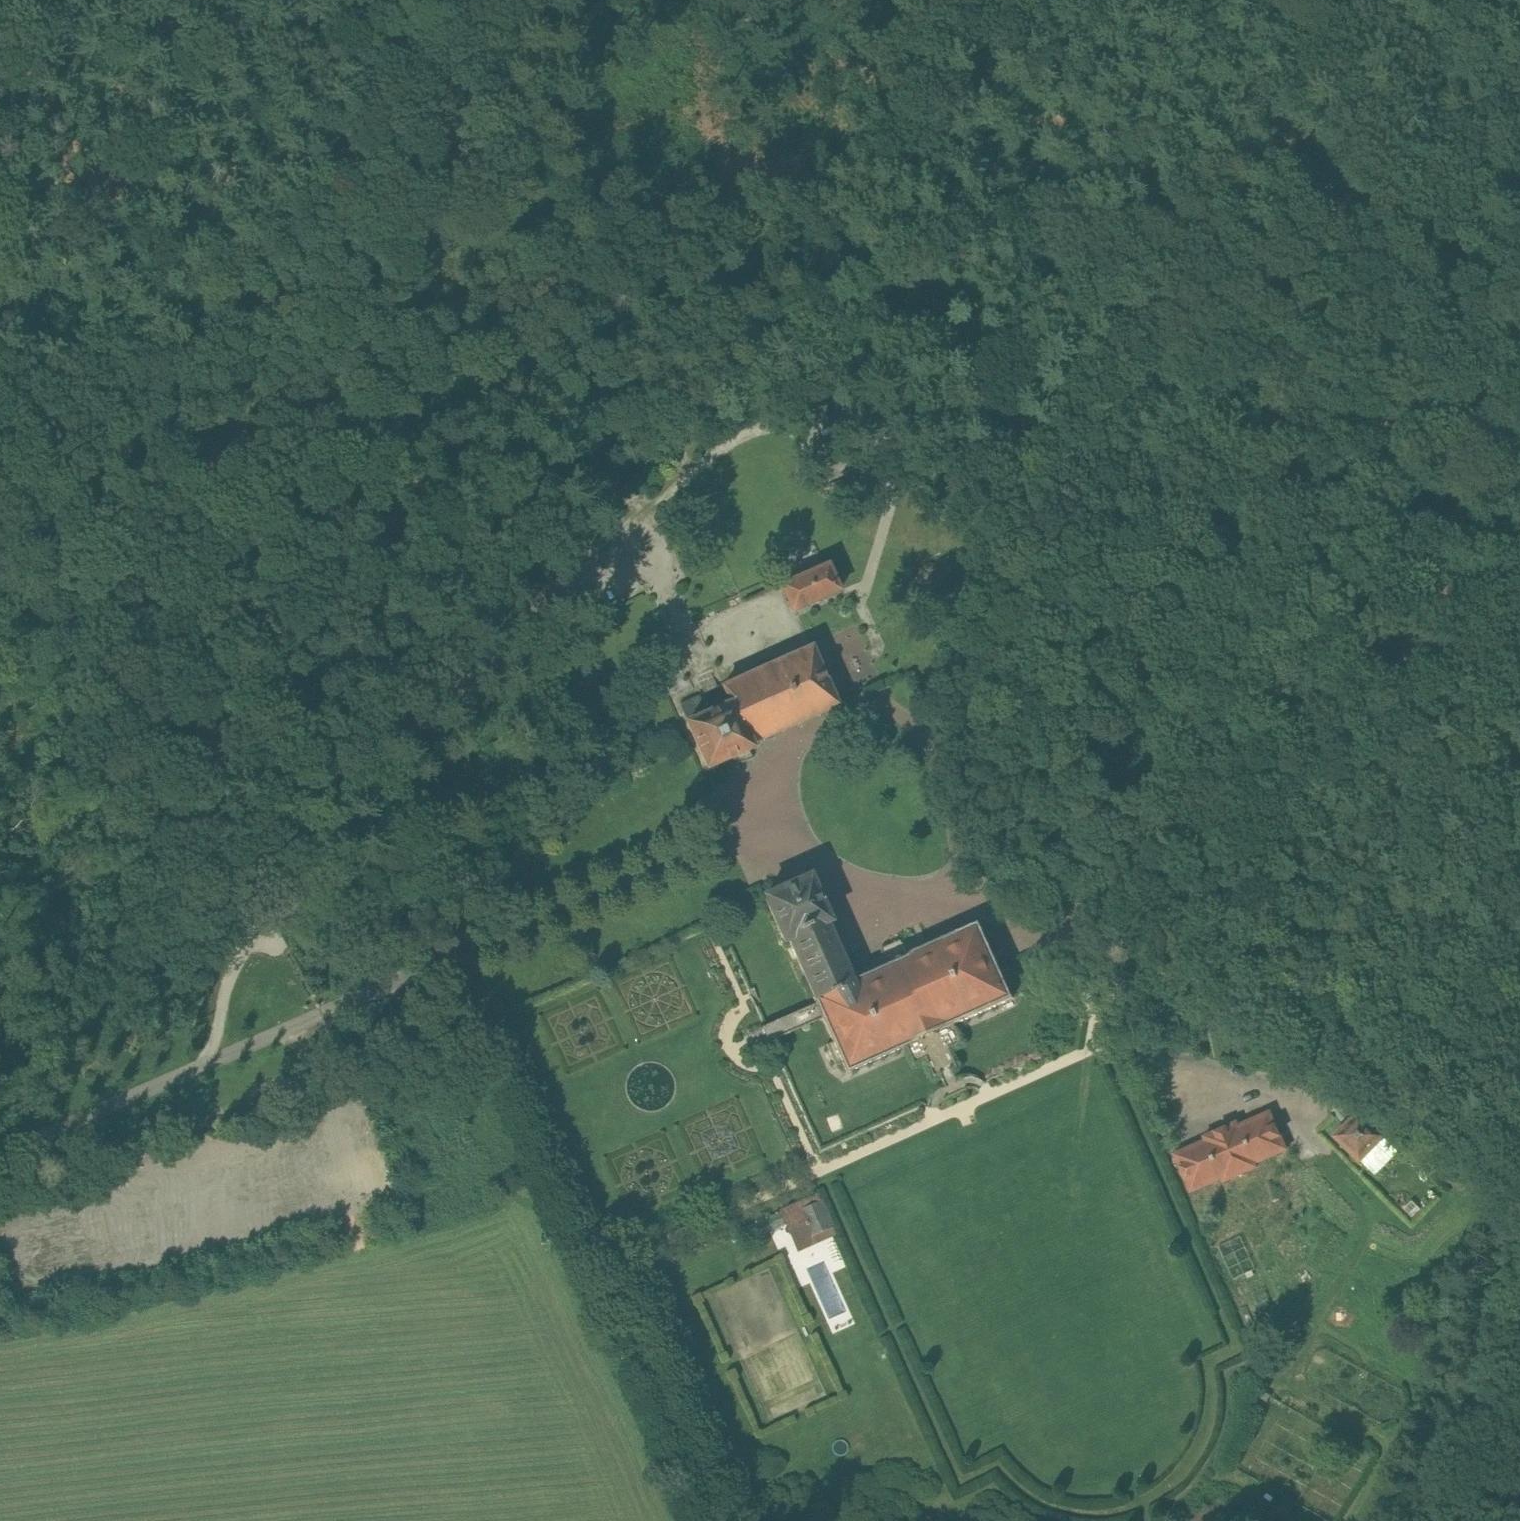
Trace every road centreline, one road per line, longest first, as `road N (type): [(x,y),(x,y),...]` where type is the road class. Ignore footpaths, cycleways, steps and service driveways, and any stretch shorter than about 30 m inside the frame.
road 1 (track): [(906,181),(943,0)]

